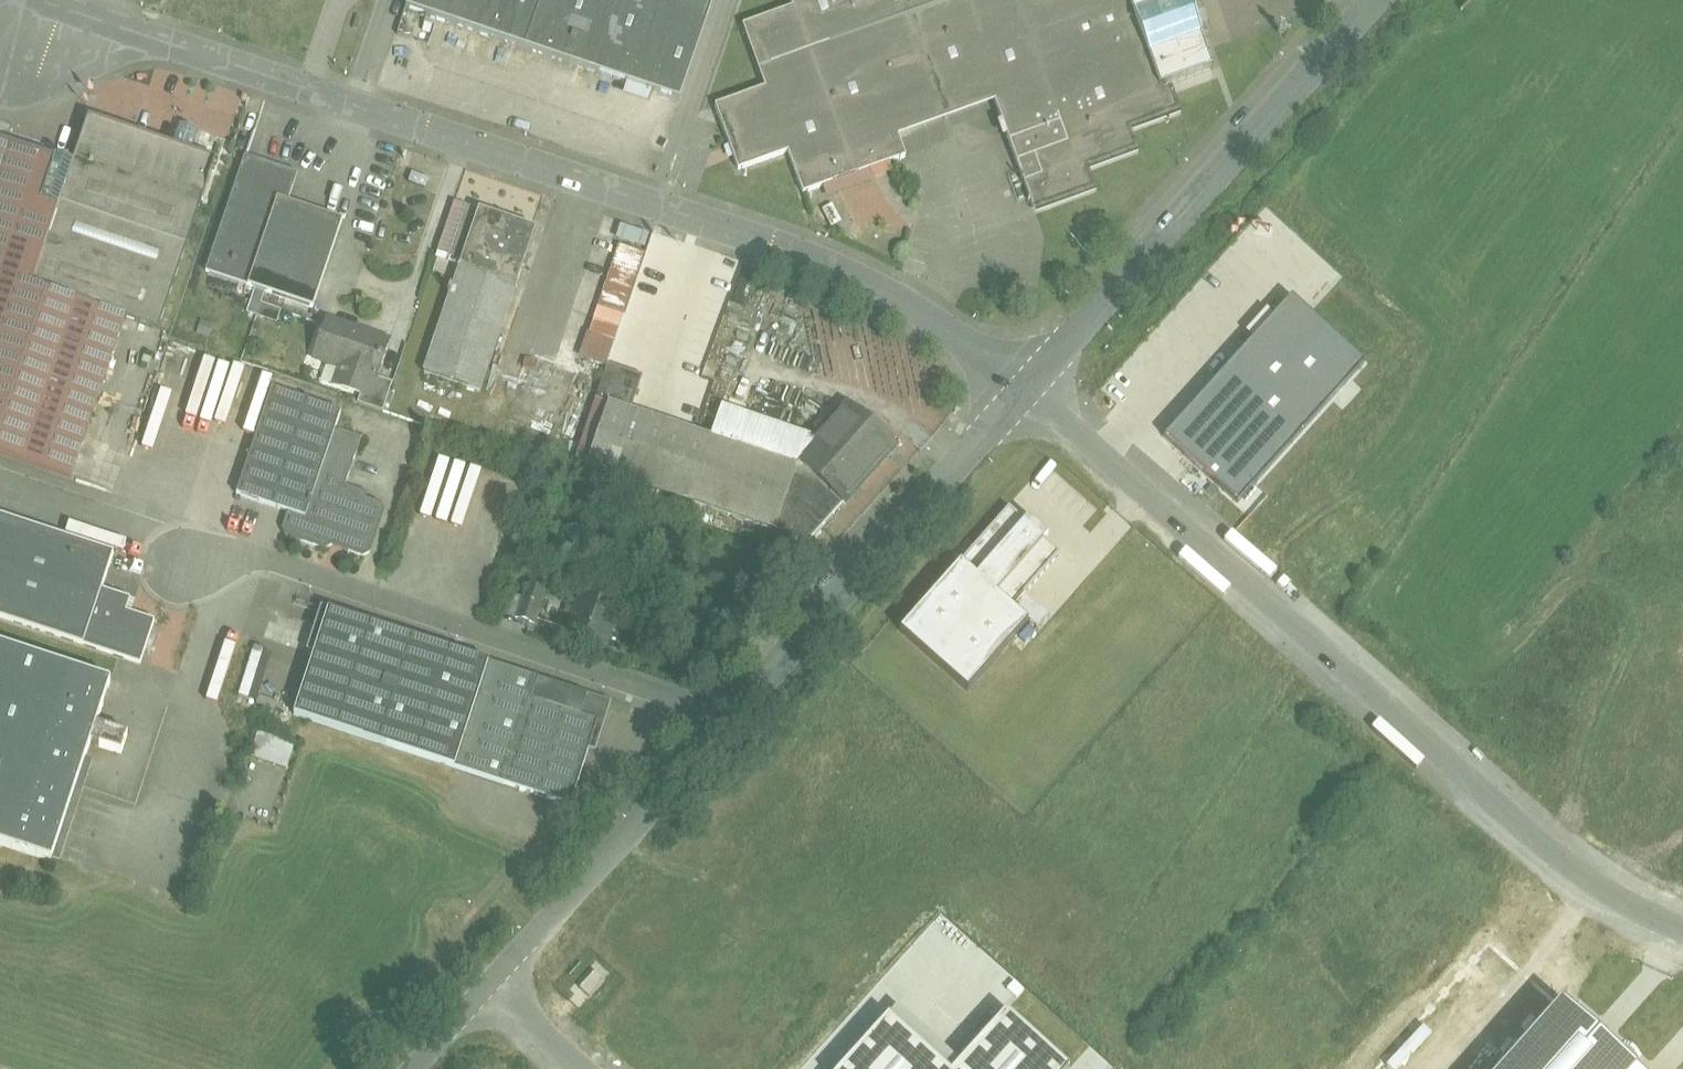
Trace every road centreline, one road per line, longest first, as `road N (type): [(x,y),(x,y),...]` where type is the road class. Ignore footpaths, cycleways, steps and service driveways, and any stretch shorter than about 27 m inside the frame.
road 1 (unclassified): [(69,0),(786,232),(920,297),(1033,383)]
road 2 (unclassified): [(1033,383),(1555,859),(1682,930)]
road 3 (unclassified): [(723,720),(268,560),(185,559)]
road 4 (unclassified): [(1033,383),(1373,0)]
road 5 (unclassified): [(723,720),(1033,383)]
road 6 (unclassified): [(484,989),(723,720)]
road 7 (unclassified): [(484,989),(583,1068)]

